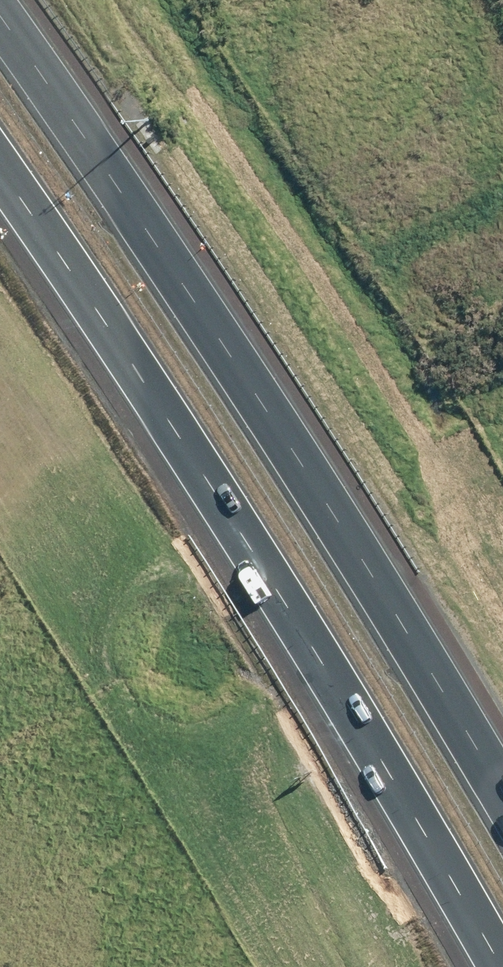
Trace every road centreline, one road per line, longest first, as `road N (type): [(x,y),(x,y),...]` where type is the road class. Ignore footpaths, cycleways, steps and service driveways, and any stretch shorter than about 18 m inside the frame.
road 1 (motorway): [(488,966),(129,351)]
road 2 (motorway): [(0,20),(341,506)]
road 3 (motorway): [(53,0),(341,506)]
road 4 (motorway): [(341,506),(502,799)]
road 5 (motorway): [(129,351),(0,164)]
road 6 (motorway): [(129,351),(0,205)]

